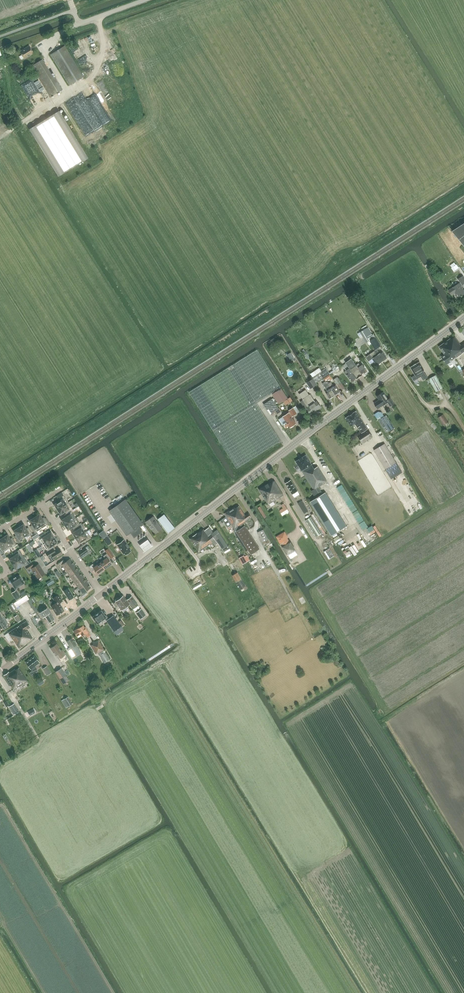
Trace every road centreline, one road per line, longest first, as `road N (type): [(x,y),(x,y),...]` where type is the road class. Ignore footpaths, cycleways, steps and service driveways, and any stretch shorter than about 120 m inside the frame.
road 1 (tertiary): [(102,594),(463,318)]
road 2 (track): [(346,992),(155,668)]
road 3 (track): [(348,287),(428,408),(445,404),(463,429)]
road 4 (track): [(127,575),(181,648),(102,707)]
road 5 (track): [(0,137),(108,67),(96,17)]
road 6 (tertiary): [(6,667),(102,594)]

